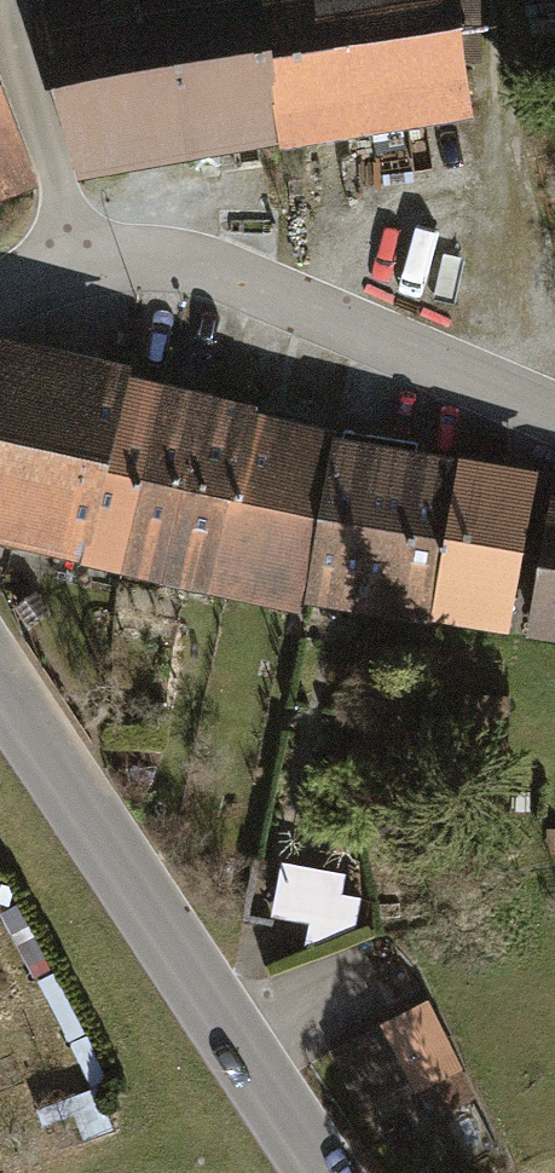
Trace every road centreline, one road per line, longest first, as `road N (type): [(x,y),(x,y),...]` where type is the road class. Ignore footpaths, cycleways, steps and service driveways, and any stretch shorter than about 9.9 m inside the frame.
road 1 (tertiary): [(0,681),(316,1172)]
road 2 (residential): [(75,254),(148,256),(223,271),(554,415)]
road 3 (unclassified): [(75,254),(15,0)]

